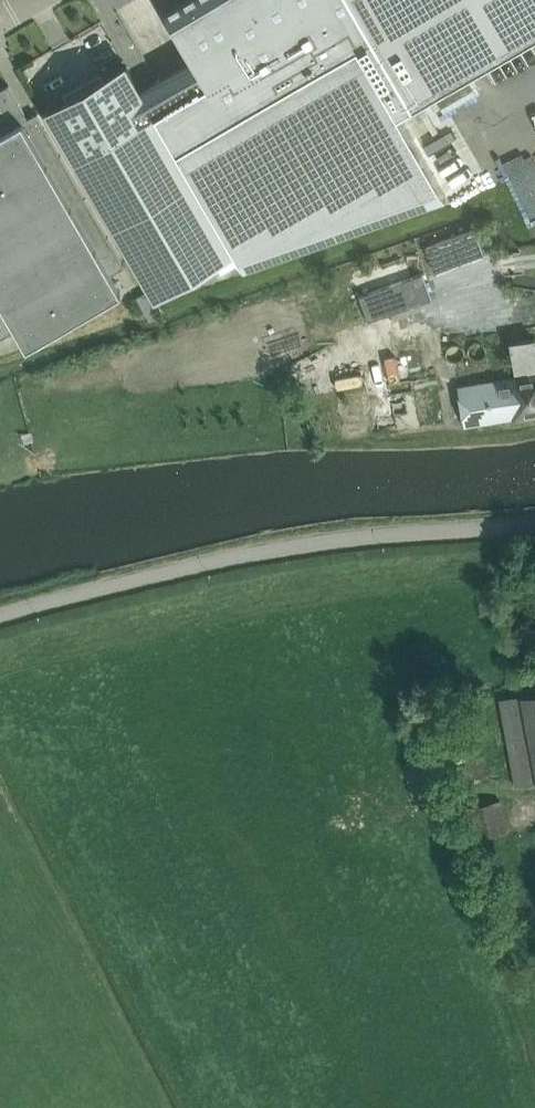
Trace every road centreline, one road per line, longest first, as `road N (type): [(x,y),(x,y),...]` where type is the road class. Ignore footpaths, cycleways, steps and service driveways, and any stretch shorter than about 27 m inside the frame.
road 1 (unclassified): [(534,522),(264,552),(0,617)]

